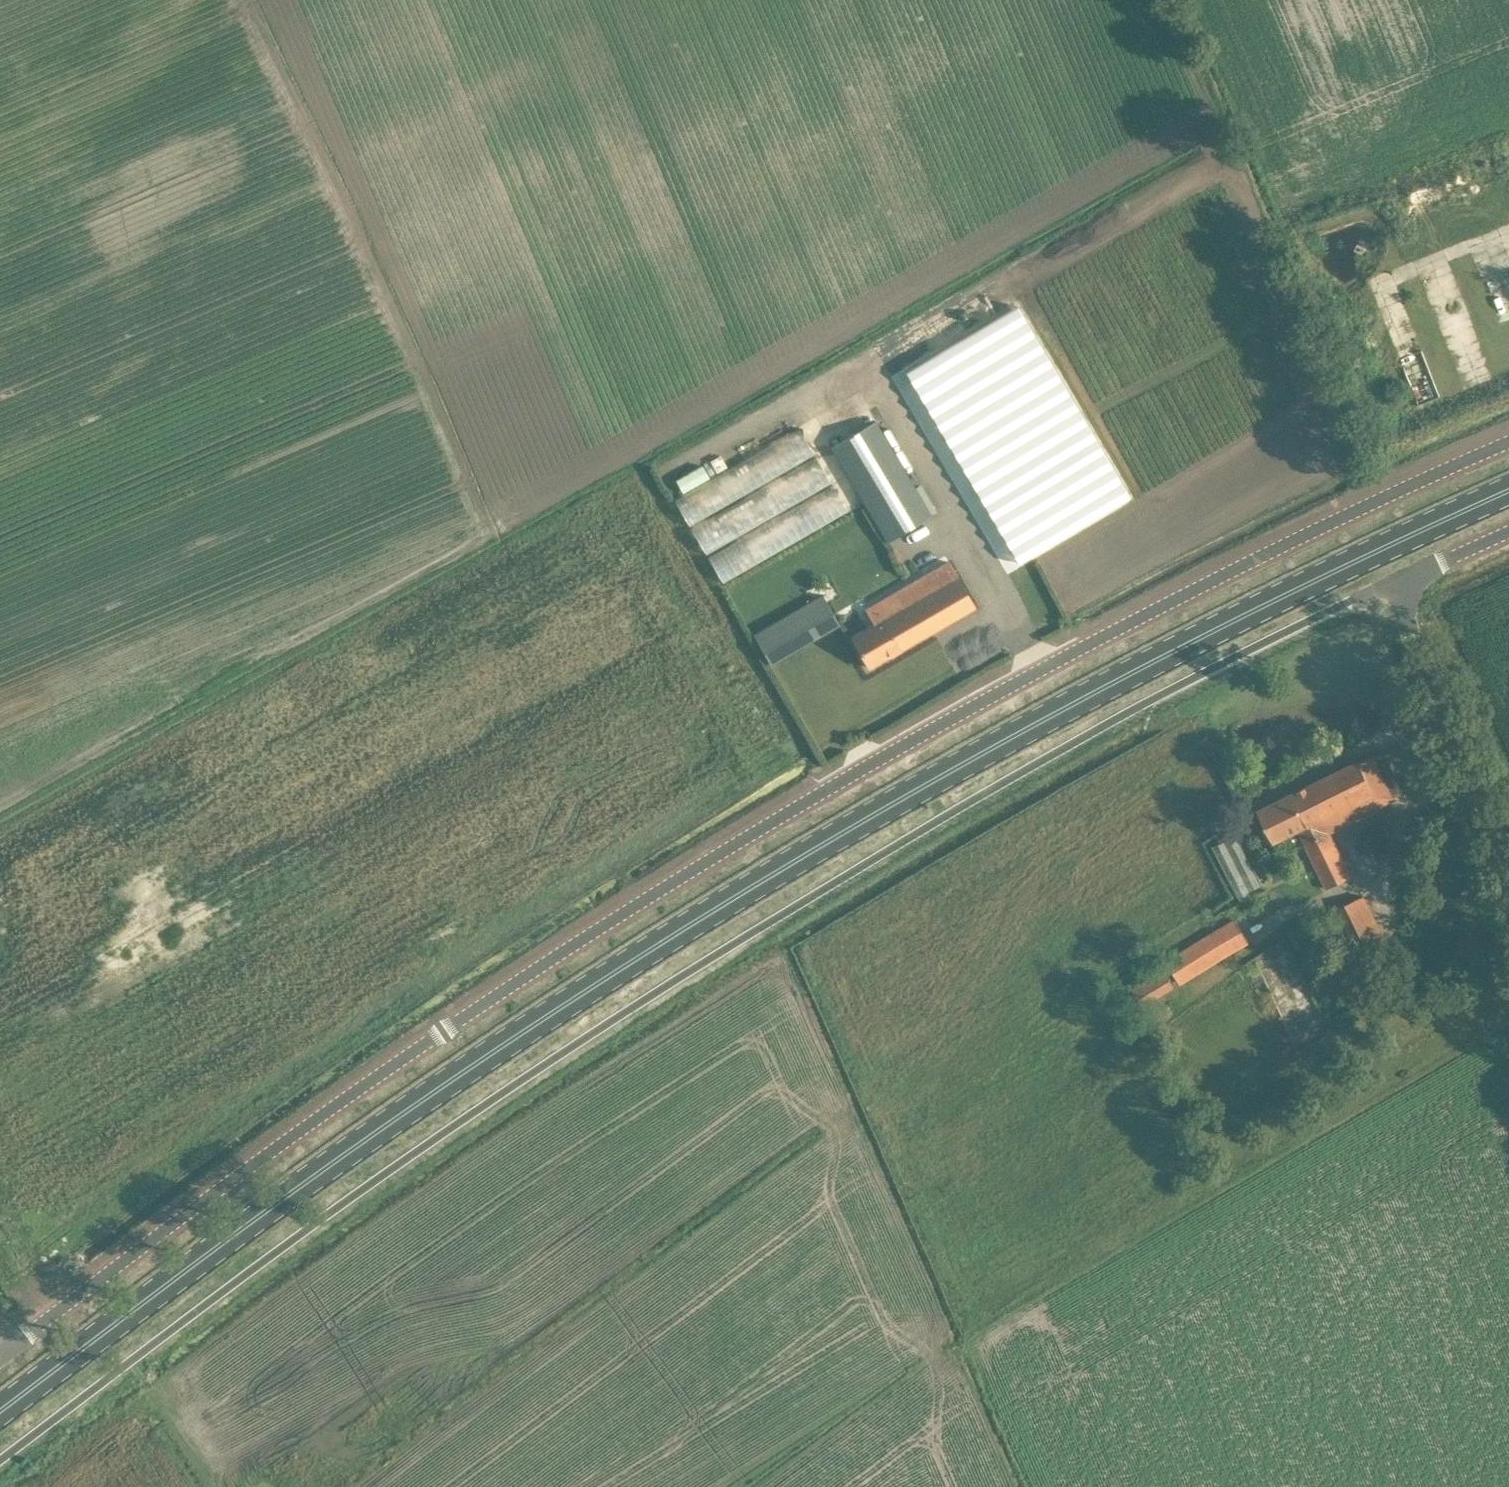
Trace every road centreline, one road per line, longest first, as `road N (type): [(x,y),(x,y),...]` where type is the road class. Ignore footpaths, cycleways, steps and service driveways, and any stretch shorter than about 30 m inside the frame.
road 1 (primary): [(0,1411),(341,1155),(663,940),(972,757),(1383,547)]
road 2 (unclassified): [(1375,505),(1033,675),(643,902),(315,1118),(0,1357)]
road 3 (unclassified): [(1493,823),(1393,582)]
road 4 (unclassified): [(1508,443),(1375,505)]
road 5 (primary): [(1383,547),(1508,490)]
road 6 (unclassified): [(1393,582),(1508,531)]

